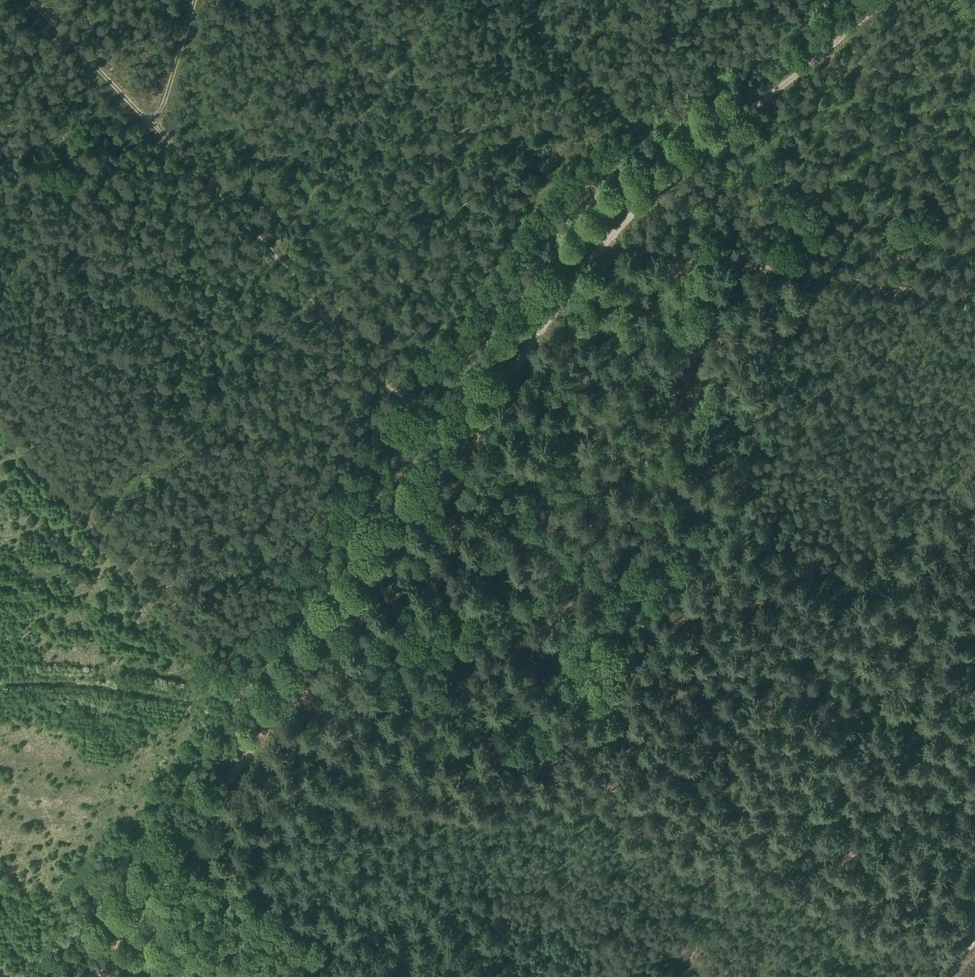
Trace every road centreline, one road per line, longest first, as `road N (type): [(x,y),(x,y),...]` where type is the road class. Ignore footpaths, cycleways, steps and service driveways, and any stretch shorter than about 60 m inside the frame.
road 1 (track): [(974,888),(283,704)]
road 2 (track): [(28,0),(226,204),(450,460)]
road 3 (track): [(815,59),(622,220),(450,460)]
road 4 (track): [(596,252),(627,245),(761,261),(974,301)]
road 5 (track): [(283,704),(96,976)]
road 6 (track): [(450,460),(283,704)]
road 7 (track): [(197,0),(156,128)]

